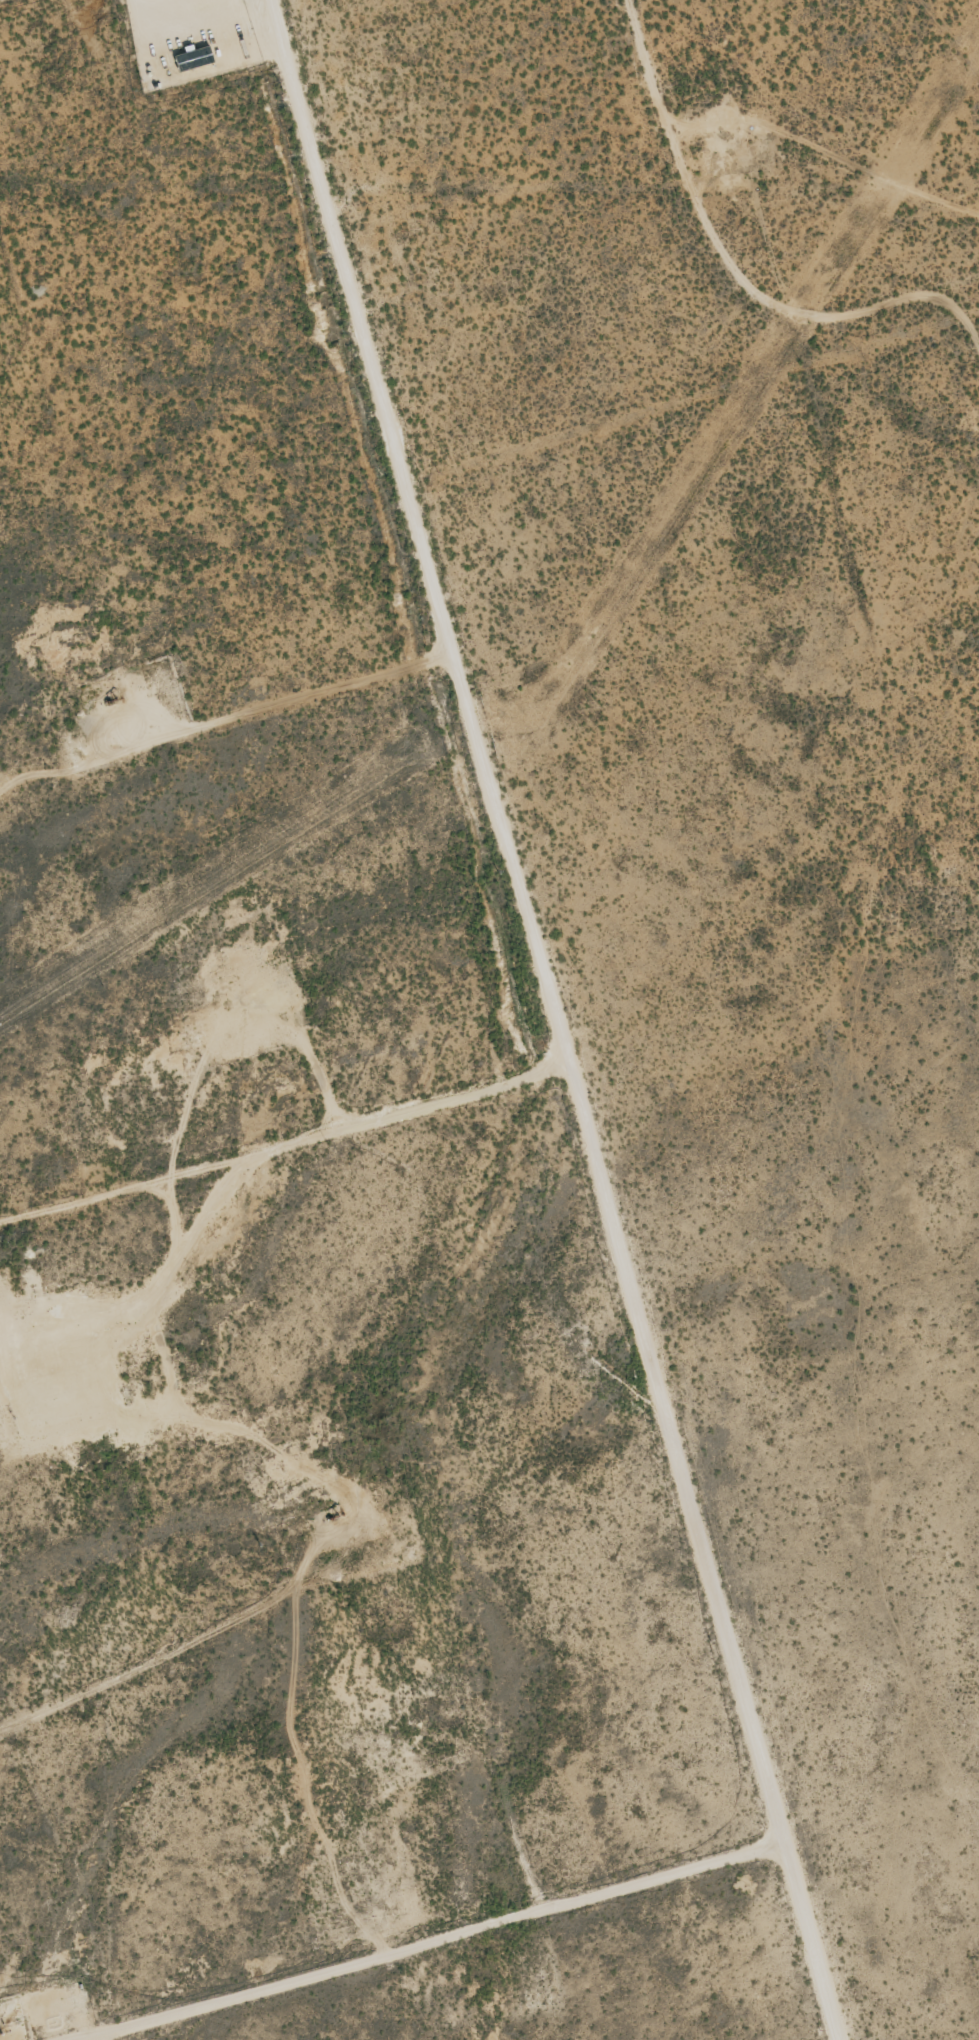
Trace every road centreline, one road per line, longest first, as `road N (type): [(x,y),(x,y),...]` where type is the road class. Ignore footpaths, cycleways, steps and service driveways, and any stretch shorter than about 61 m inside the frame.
road 1 (track): [(781,2039),(739,1915),(517,1108),(228,0)]
road 2 (track): [(0,1268),(517,1108)]
road 3 (track): [(301,2039),(739,1915)]
road 4 (track): [(149,0),(113,20),(0,50)]

